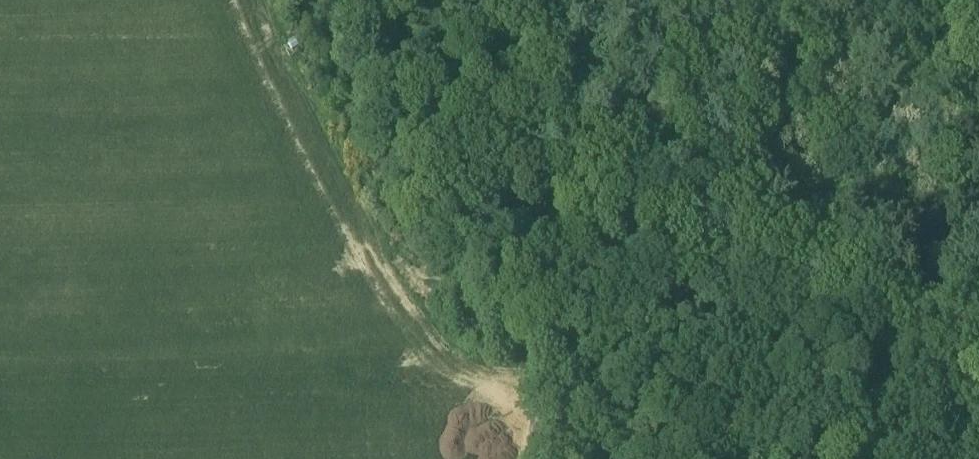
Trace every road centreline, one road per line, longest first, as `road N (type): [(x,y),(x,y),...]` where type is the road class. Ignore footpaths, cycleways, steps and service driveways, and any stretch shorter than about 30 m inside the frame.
road 1 (track): [(607,0),(576,125),(533,458)]

